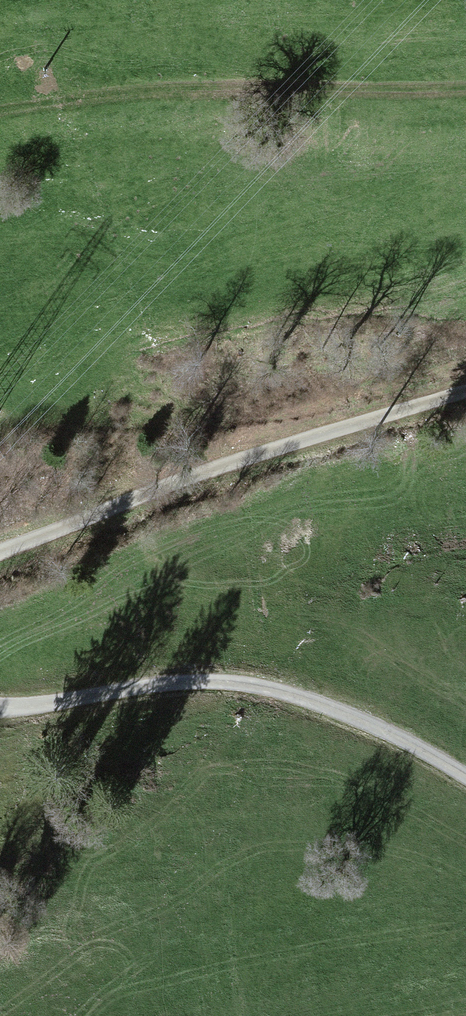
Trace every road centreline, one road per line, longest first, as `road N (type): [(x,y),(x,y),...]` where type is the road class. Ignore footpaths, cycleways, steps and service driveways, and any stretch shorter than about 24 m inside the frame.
road 1 (track): [(465,390),(263,452),(0,550)]
road 2 (track): [(0,708),(192,682),(251,685),(362,720),(465,776)]
road 3 (track): [(465,89),(163,89),(0,112)]

